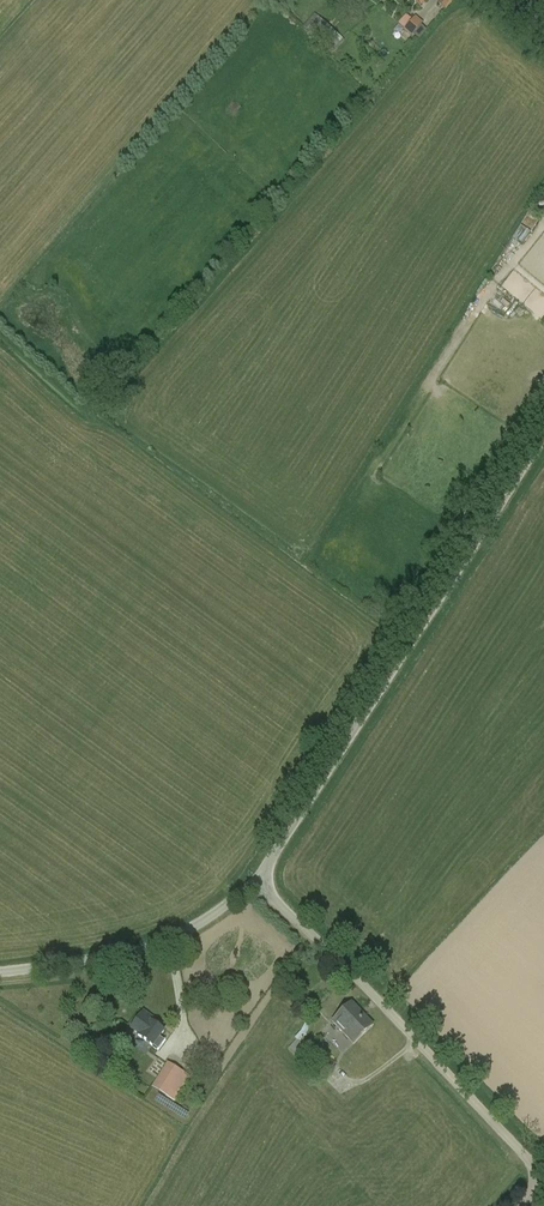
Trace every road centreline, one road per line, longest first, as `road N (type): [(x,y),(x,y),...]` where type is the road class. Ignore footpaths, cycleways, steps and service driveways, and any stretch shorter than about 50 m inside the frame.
road 1 (unclassified): [(255,879),(543,434)]
road 2 (unclassified): [(542,1174),(255,879)]
road 3 (unclassified): [(0,973),(148,947),(198,926),(255,879)]

